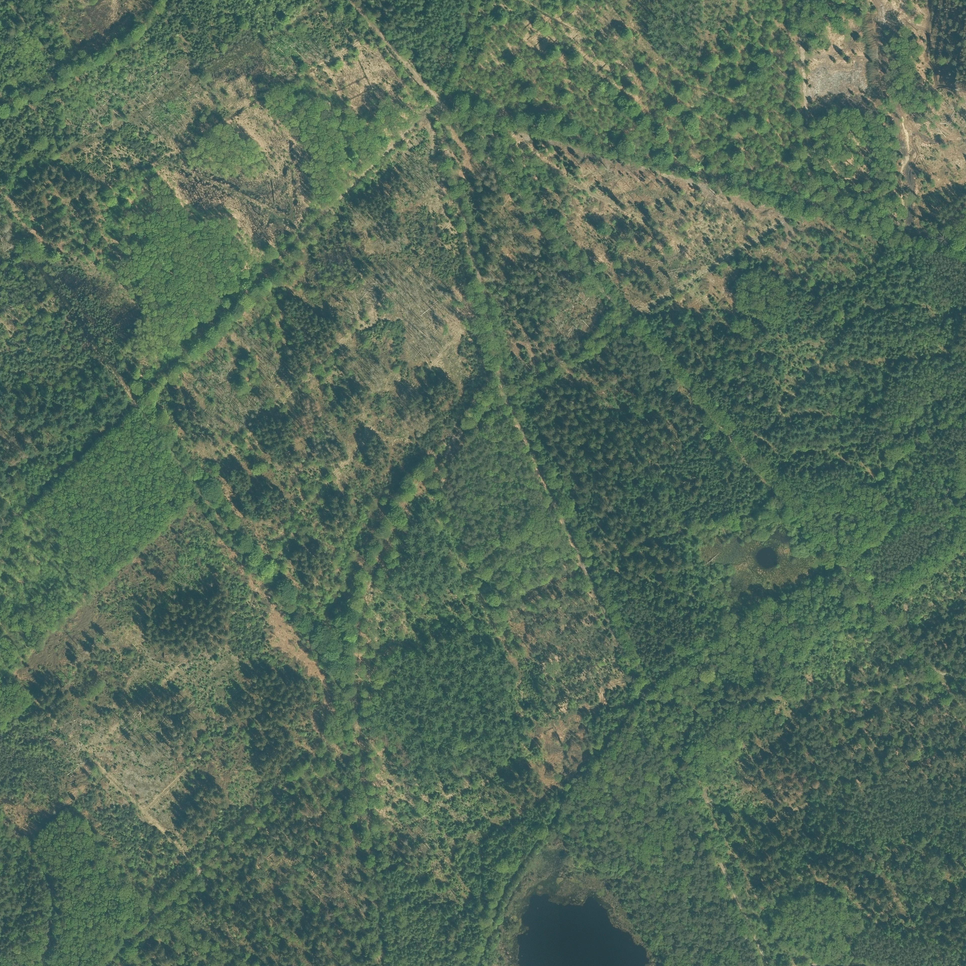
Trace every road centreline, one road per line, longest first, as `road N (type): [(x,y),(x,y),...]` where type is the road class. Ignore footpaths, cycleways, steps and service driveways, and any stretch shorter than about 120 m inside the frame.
road 1 (track): [(507,394),(434,462),(384,547),(354,654),(354,720),(107,965)]
road 2 (track): [(0,531),(439,101)]
road 3 (track): [(439,101),(470,7),(523,2),(633,51),(636,60),(746,100),(783,108),(894,108)]
road 4 (track): [(965,247),(439,101)]
road 5 (track): [(894,108),(912,242),(747,455),(789,503)]
road 6 (track): [(718,262),(811,203),(800,0)]
road 7 (track): [(507,394),(439,101)]
road 8 (track): [(507,394),(718,262)]
road 9 (track): [(675,766),(581,558)]
road 10 (track): [(789,503),(581,558)]
road 11 (track): [(581,558),(507,394)]
road 12 (track): [(0,822),(31,856),(54,909),(40,965)]
road 13 (track): [(439,101),(352,0)]

